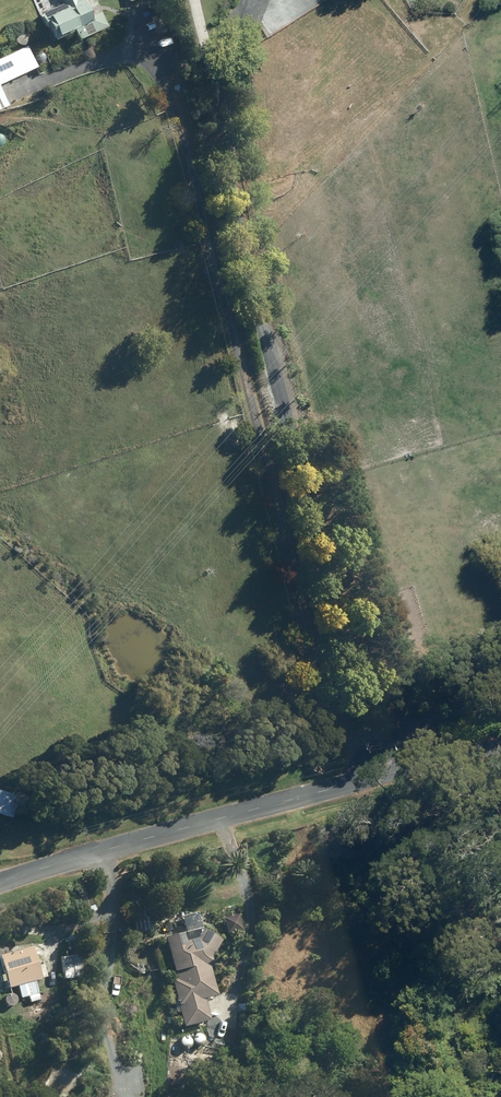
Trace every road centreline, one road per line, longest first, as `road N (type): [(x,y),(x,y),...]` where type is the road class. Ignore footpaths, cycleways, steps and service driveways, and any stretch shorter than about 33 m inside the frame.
road 1 (track): [(355,782),(158,61),(136,52),(29,85)]
road 2 (track): [(386,775),(195,0)]
road 3 (unclassified): [(500,747),(0,883)]
road 4 (track): [(130,1096),(130,1065),(107,1010),(104,850)]
road 5 (track): [(238,992),(245,891),(222,818)]

